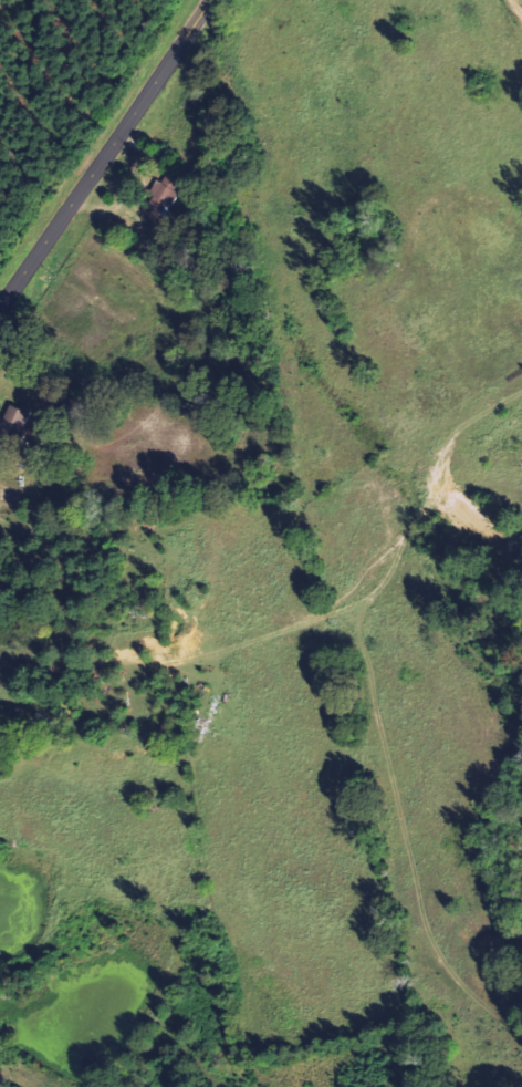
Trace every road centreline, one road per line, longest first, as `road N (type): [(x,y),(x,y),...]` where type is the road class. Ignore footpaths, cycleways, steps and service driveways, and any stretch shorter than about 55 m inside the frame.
road 1 (tertiary): [(0,308),(211,0)]

